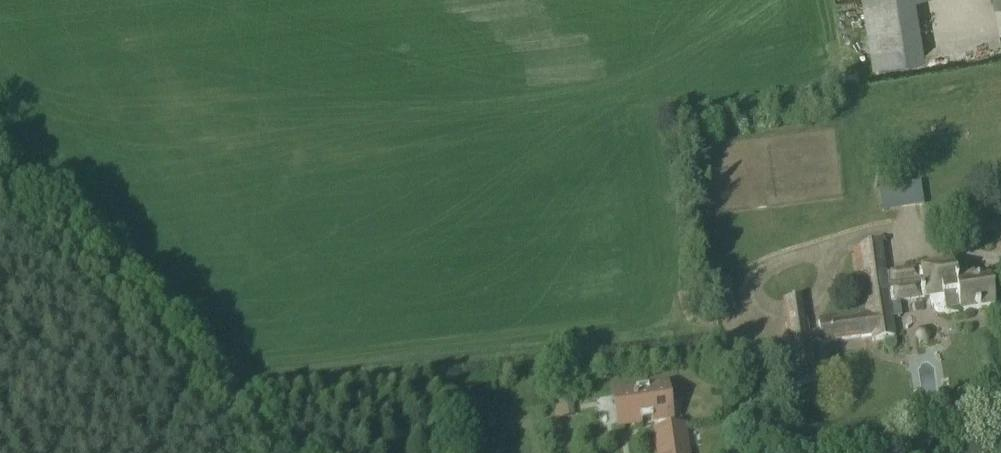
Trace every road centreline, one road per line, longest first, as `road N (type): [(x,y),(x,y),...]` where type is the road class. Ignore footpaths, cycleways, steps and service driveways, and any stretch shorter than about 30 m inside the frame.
road 1 (track): [(207,393),(711,340)]
road 2 (track): [(0,197),(259,446)]

